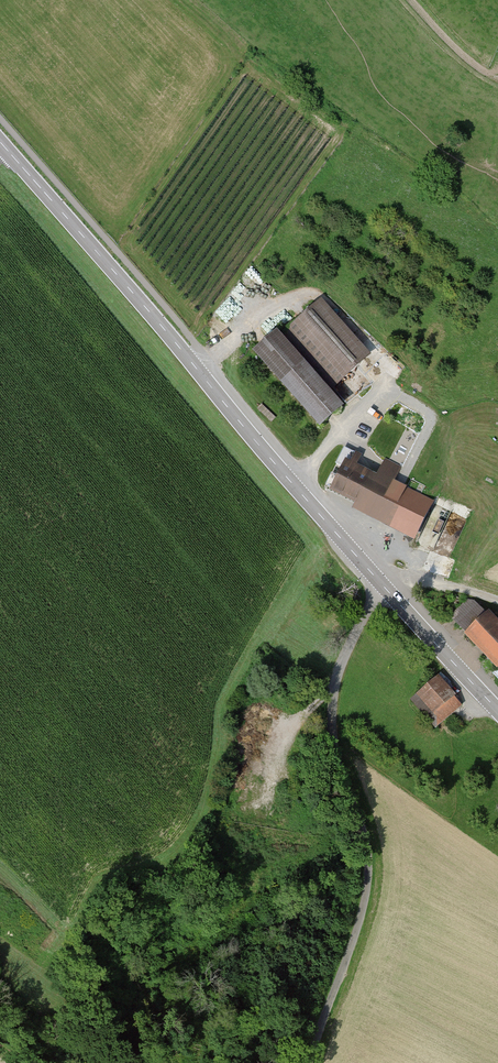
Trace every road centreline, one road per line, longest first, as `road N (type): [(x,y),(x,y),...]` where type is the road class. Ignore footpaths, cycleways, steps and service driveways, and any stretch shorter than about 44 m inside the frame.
road 1 (tertiary): [(497,711),(0,142)]
road 2 (track): [(385,588),(347,651),(332,705),(333,745),(369,865),(359,923),(309,1062)]

